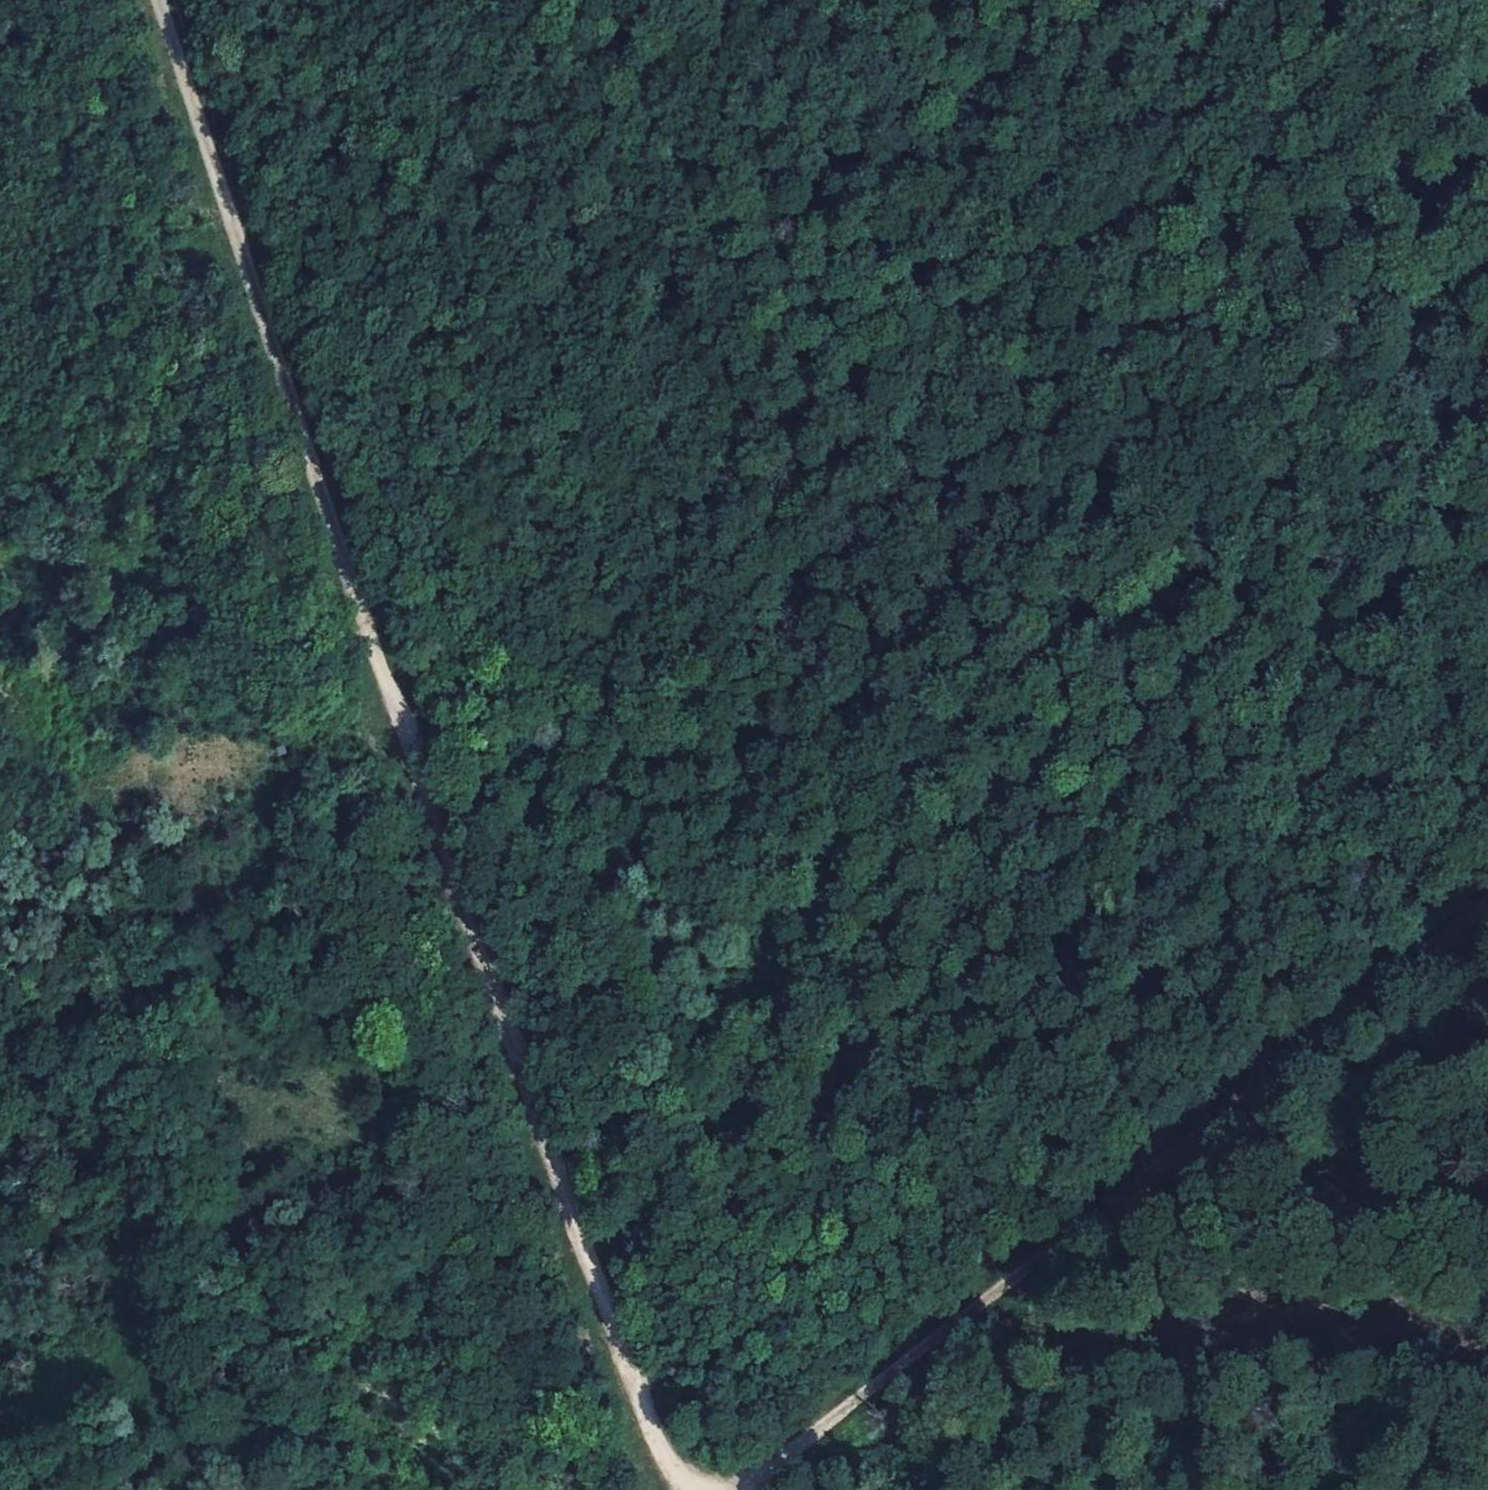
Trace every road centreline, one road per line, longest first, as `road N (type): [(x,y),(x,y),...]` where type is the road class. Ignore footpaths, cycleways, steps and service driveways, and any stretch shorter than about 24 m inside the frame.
road 1 (track): [(688,1489),(659,1455),(616,1360),(157,0)]
road 2 (track): [(1487,900),(743,1489)]

